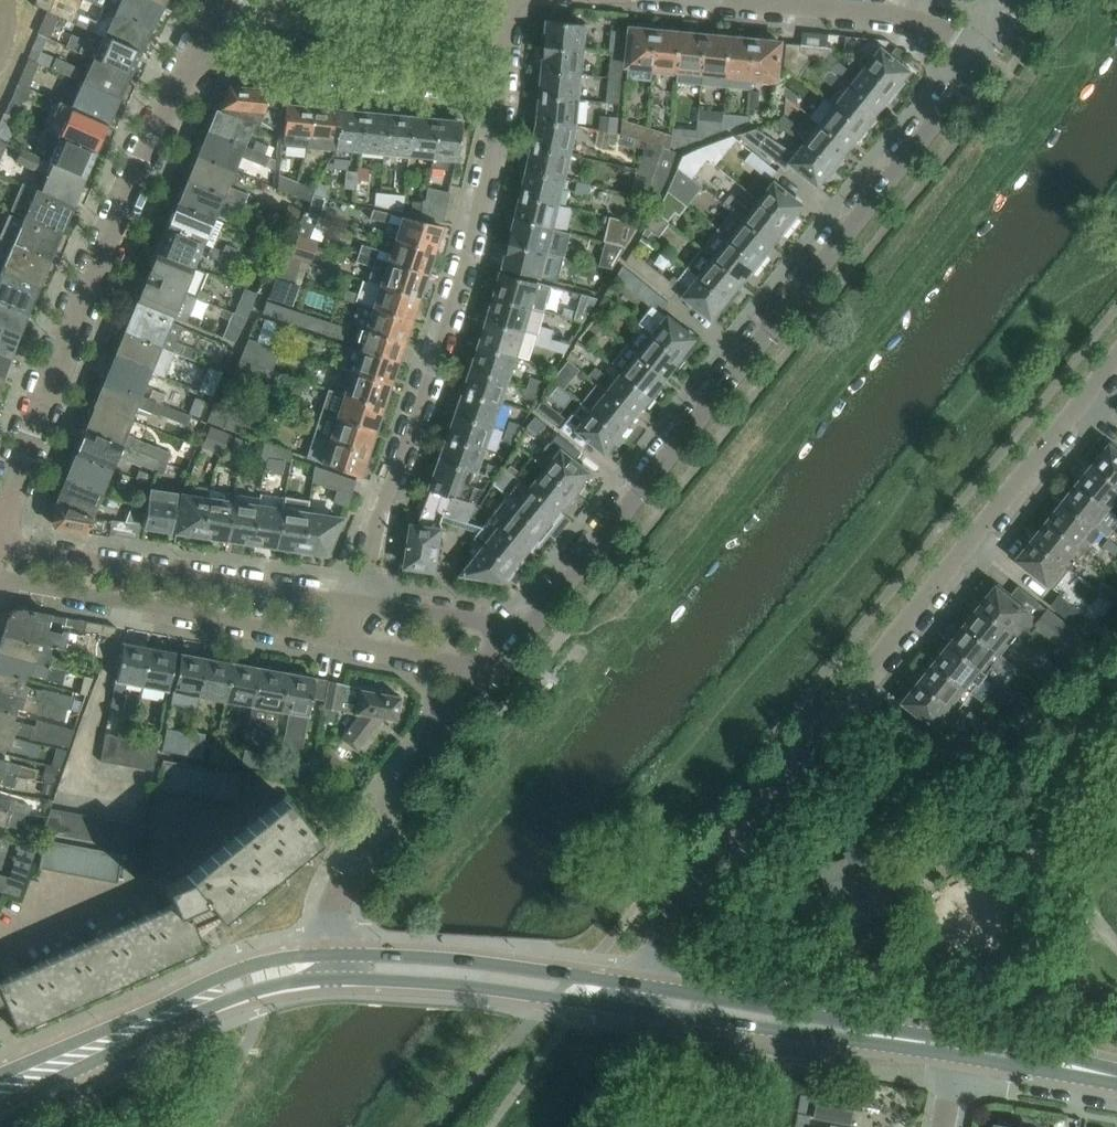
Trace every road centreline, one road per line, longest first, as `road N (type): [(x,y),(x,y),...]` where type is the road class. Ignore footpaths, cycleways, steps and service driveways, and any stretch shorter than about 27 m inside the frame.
road 1 (residential): [(647,999),(655,948),(672,916),(1116,355)]
road 2 (residential): [(527,630),(987,53)]
road 3 (residential): [(350,603),(456,301),(509,115)]
road 4 (residential): [(0,520),(125,188),(181,73)]
road 5 (residential): [(350,603),(0,551)]
road 6 (residential): [(0,580),(343,642)]
road 7 (residential): [(341,967),(338,909),(362,844),(495,669)]
road 8 (tertiary): [(0,1090),(224,992),(318,968)]
road 9 (residential): [(181,73),(509,115)]
road 10 (tertiary): [(957,1049),(647,999)]
road 11 (tertiary): [(647,999),(479,974),(341,967)]
road 12 (residential): [(987,53),(904,20),(739,0)]
road 13 (residential): [(527,630),(350,603)]
road 14 (tertiary): [(1116,1078),(957,1049)]
road 15 (residential): [(343,642),(495,669)]

